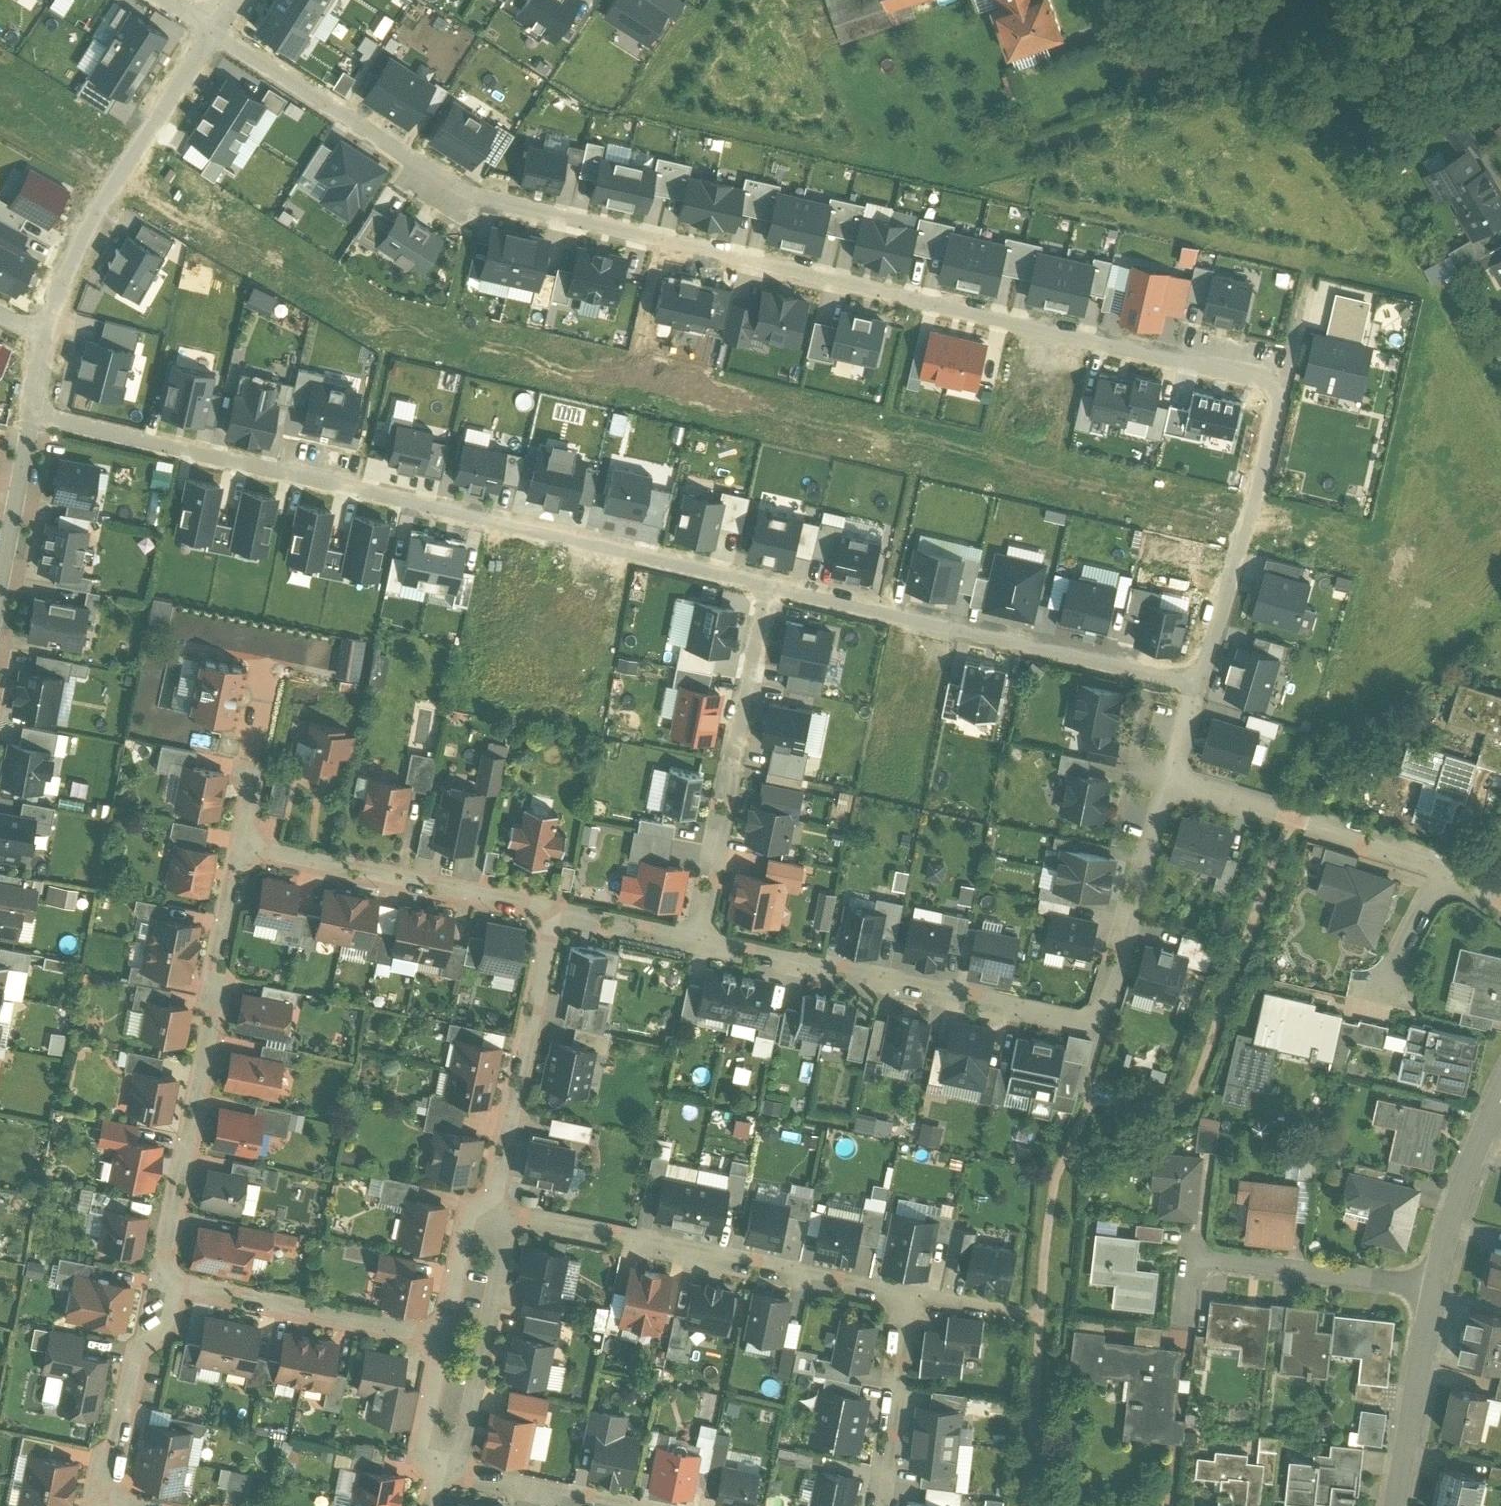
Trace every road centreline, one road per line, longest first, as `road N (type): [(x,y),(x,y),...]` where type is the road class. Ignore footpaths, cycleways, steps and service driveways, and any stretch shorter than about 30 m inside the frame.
road 1 (residential): [(769,586),(1191,679),(1202,667),(1253,496),(1277,406),(1270,382),(483,203),(209,27)]
road 2 (residential): [(45,338),(30,416),(769,586)]
road 3 (residential): [(556,914),(241,849),(156,1279)]
road 4 (residential): [(1171,777),(1102,1023),(697,940)]
road 5 (residential): [(916,1300),(541,1227),(512,1229),(489,1275),(458,1451)]
road 6 (residential): [(441,1343),(462,1251),(501,1176),(556,914)]
road 7 (residential): [(209,27),(102,196),(45,338)]
road 8 (residential): [(1451,869),(1171,777)]
road 9 (residential): [(156,1279),(441,1343)]
road 10 (residential): [(156,1279),(106,1502),(123,1505)]
road 11 (residential): [(1431,1291),(1193,1262)]
road 12 (residential): [(1390,1505),(1431,1291)]
road 13 (residential): [(878,1505),(916,1300)]
road 14 (residential): [(1431,1291),(1467,1170),(1500,1095)]
road 15 (residential): [(769,586),(735,764)]
road 16 (residential): [(697,940),(735,764)]
road 17 (residential): [(458,1451),(482,1474),(611,1505)]
road 18 (residential): [(697,940),(556,914)]
road 19 (residential): [(27,431),(0,568)]
road 20 (residential): [(1451,869),(1386,981)]
road 21 (residential): [(1038,1314),(916,1300)]

